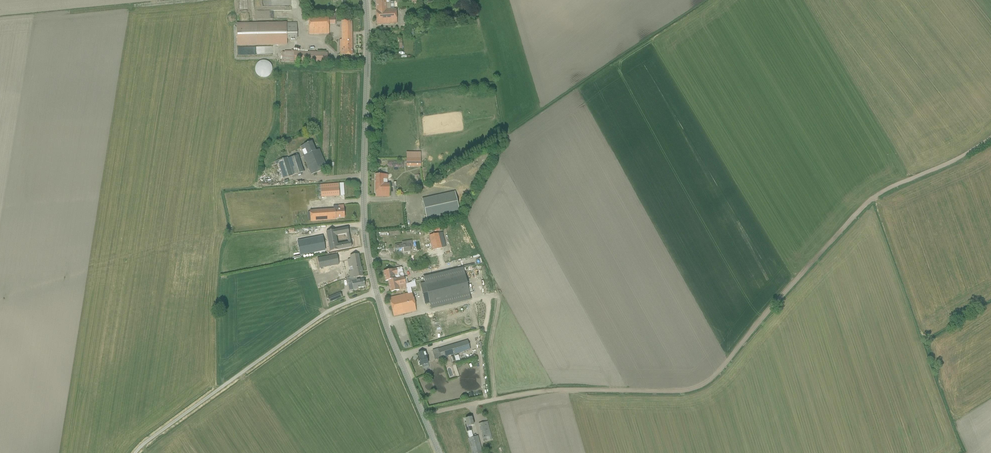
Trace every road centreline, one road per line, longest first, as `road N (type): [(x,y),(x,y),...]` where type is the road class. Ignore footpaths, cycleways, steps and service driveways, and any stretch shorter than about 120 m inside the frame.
road 1 (track): [(423,414),(532,392),(700,386),(868,202),(990,139)]
road 2 (tertiary): [(376,292),(364,207),(365,0)]
road 3 (unclassified): [(135,452),(322,315),(376,292)]
road 4 (tertiary): [(440,452),(376,292)]

